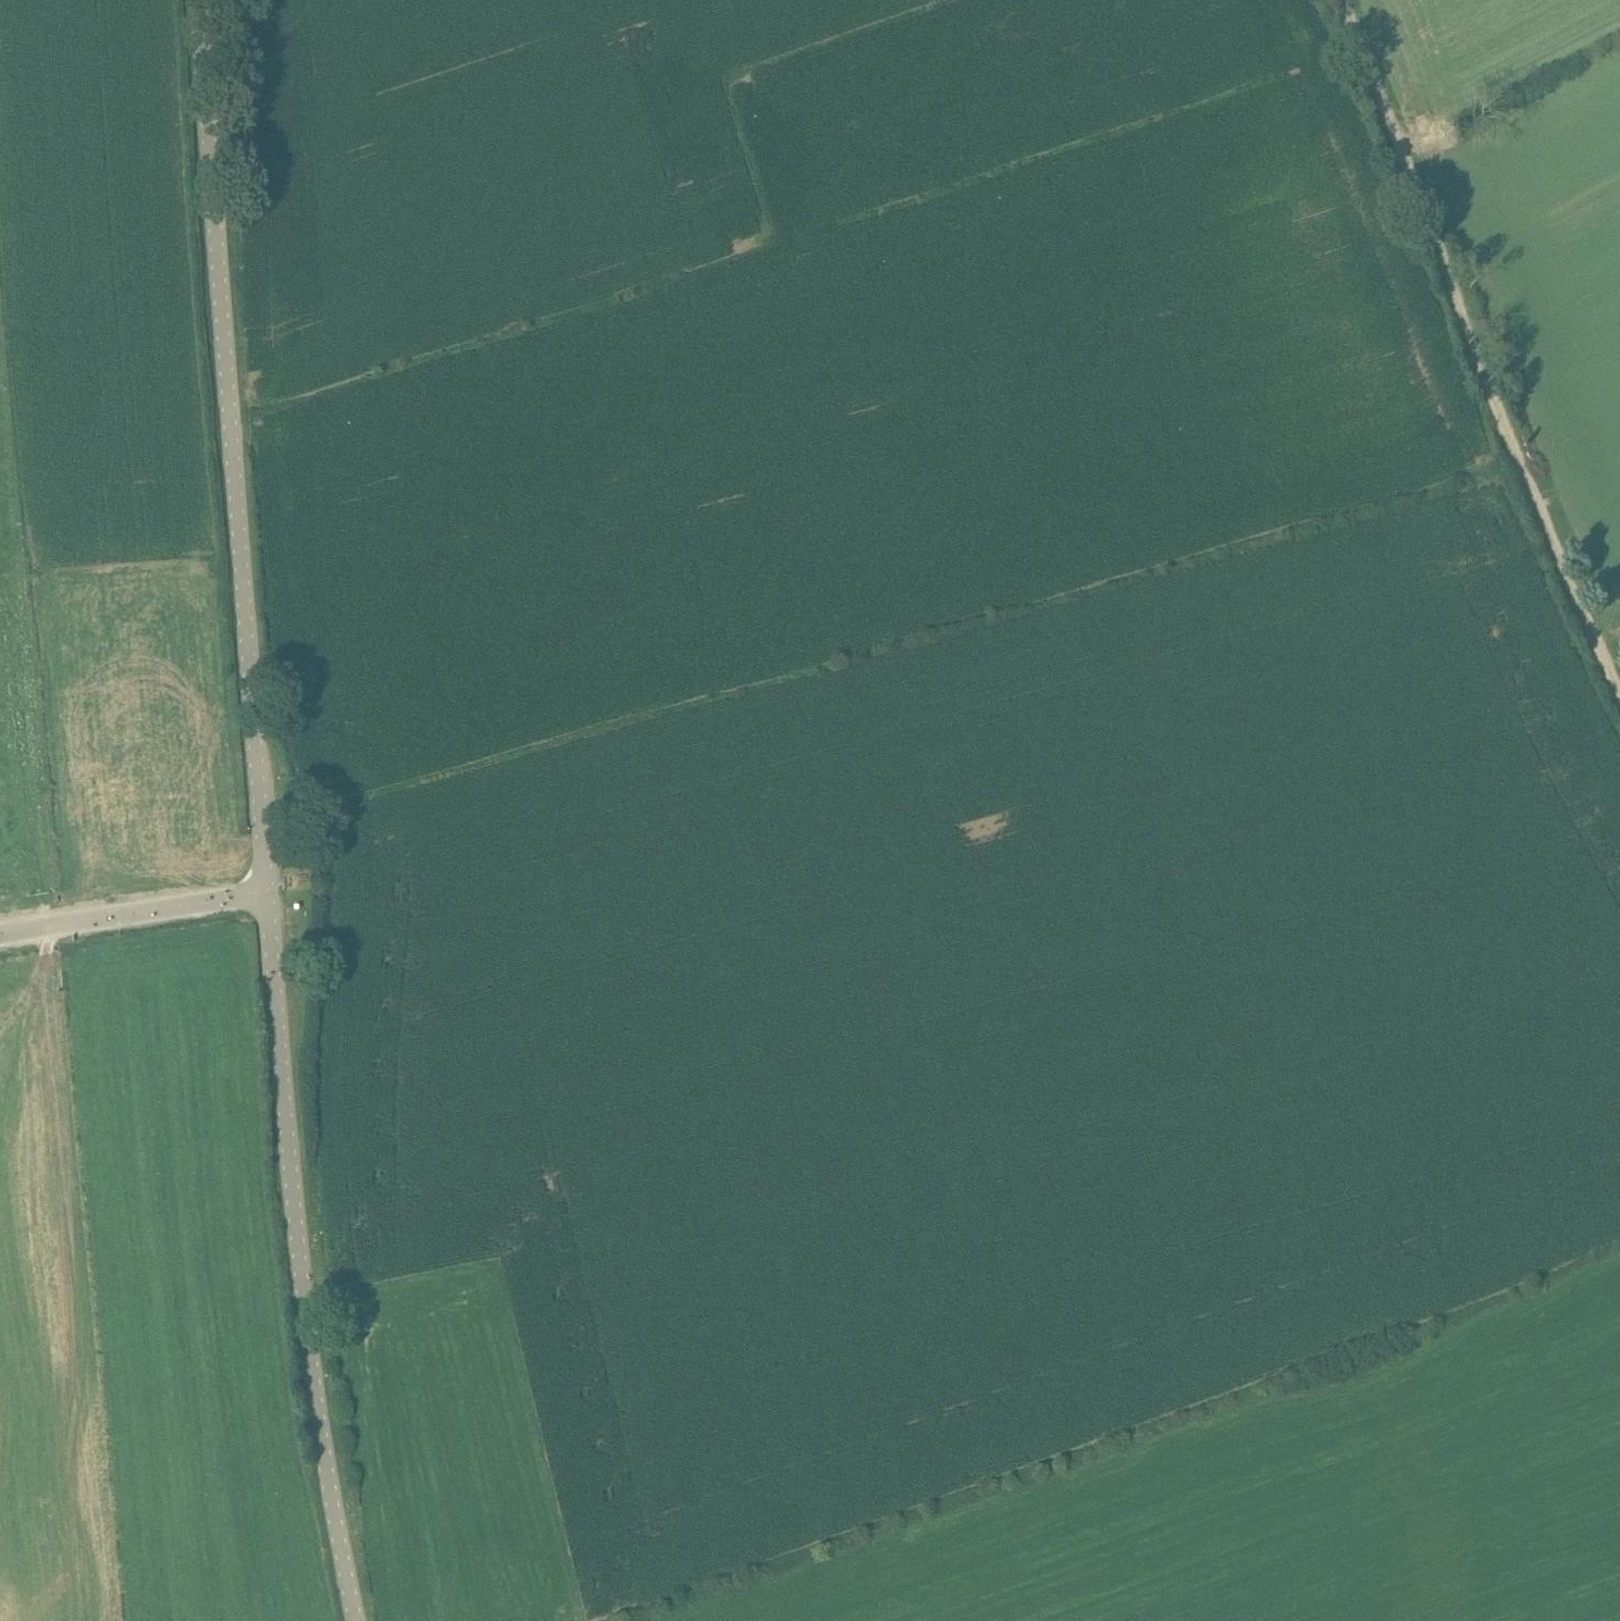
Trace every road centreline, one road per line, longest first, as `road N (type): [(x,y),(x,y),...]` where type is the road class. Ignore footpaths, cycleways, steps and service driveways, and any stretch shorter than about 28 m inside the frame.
road 1 (tertiary): [(267,894),(199,0)]
road 2 (track): [(1619,699),(1336,0)]
road 3 (tertiary): [(356,1620),(308,1334),(267,894)]
road 4 (tertiary): [(0,934),(267,894)]

